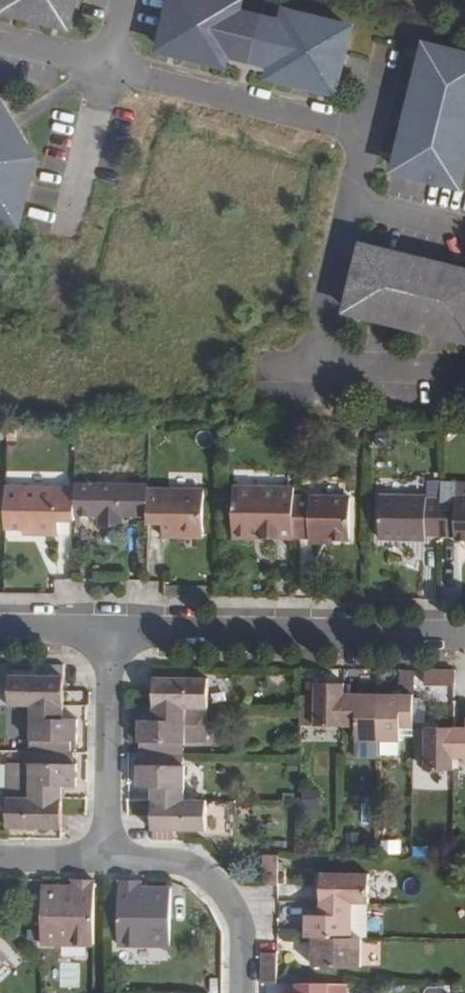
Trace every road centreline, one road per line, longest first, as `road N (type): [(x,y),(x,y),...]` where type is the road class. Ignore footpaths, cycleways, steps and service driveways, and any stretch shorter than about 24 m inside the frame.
road 1 (residential): [(464,637),(106,630)]
road 2 (unclassified): [(364,133),(105,69)]
road 3 (residential): [(242,992),(244,923),(228,893),(173,858),(104,856)]
road 4 (residential): [(104,856),(106,630)]
road 5 (unclassified): [(62,239),(105,69)]
road 6 (unclassified): [(348,202),(309,367)]
road 7 (unclassified): [(460,369),(309,367)]
road 8 (unclassified): [(464,231),(348,202)]

